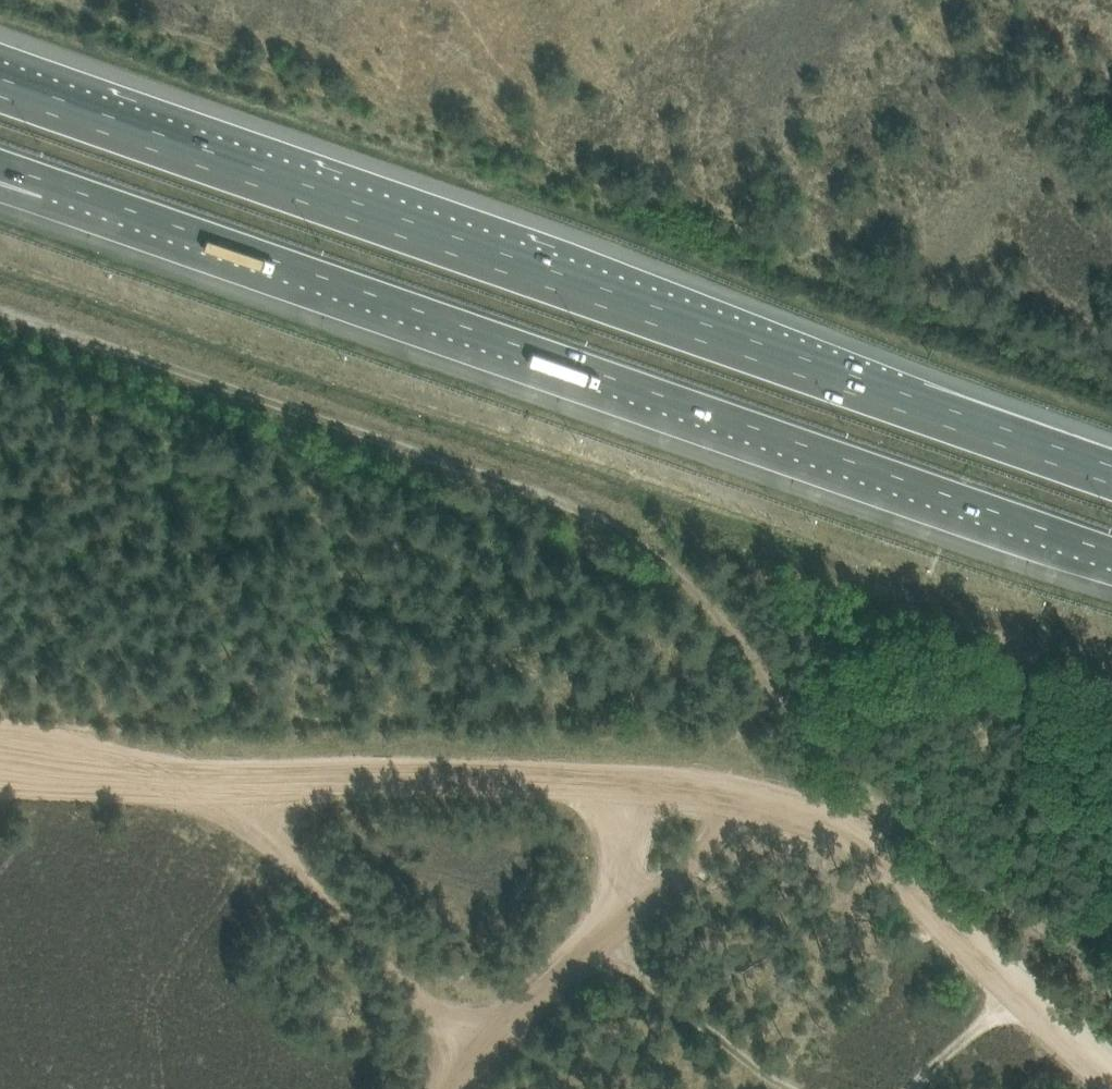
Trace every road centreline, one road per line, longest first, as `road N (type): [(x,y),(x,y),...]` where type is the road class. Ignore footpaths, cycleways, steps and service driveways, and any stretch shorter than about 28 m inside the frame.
road 1 (track): [(1111,990),(789,700),(635,529),(0,312)]
road 2 (motorway): [(0,164),(1111,552)]
road 3 (motorway): [(1111,473),(0,86)]
road 4 (track): [(629,759),(54,764),(0,755)]
road 5 (track): [(1111,1077),(851,822),(731,765),(629,759)]
road 6 (track): [(442,1088),(551,982),(618,891),(629,759)]
road 7 (track): [(618,891),(639,970),(798,1088)]
road 8 (track): [(914,1088),(1026,995)]

